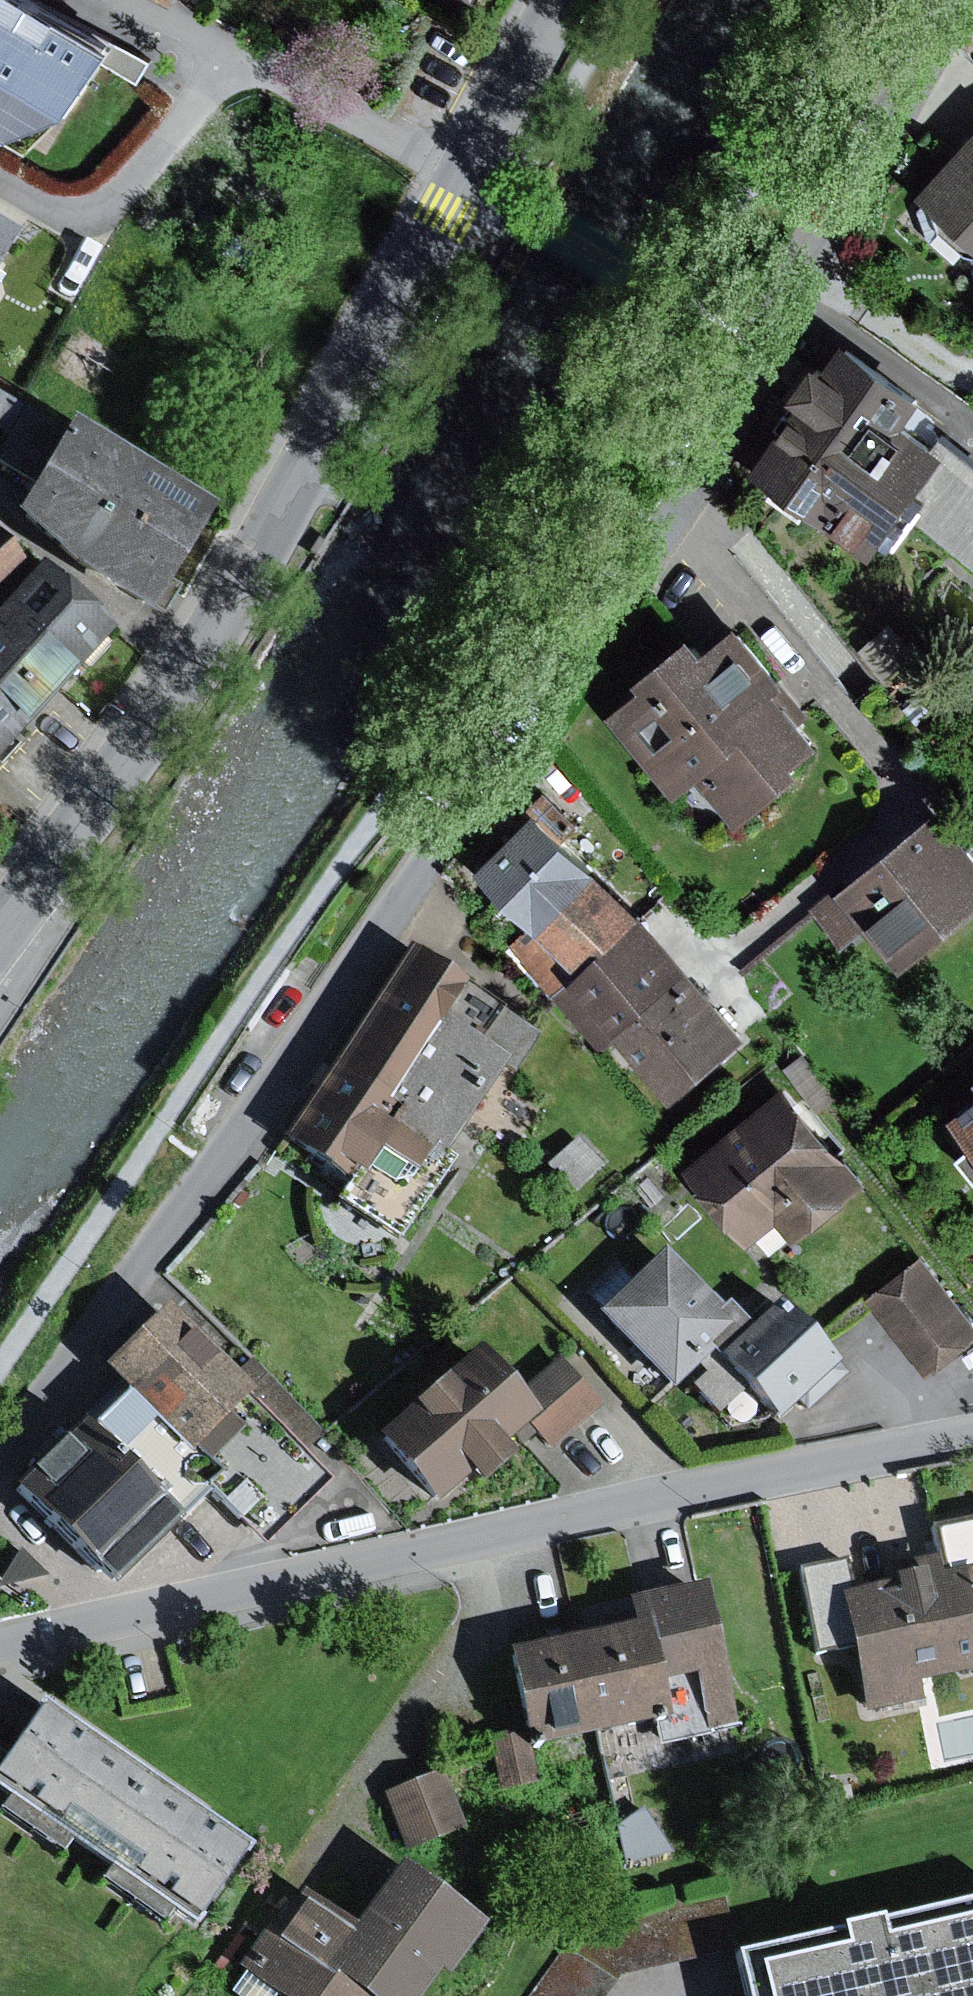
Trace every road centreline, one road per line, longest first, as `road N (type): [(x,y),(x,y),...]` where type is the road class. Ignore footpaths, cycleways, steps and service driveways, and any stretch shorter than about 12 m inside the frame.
road 1 (residential): [(963,0),(675,515),(0,1466)]
road 2 (residential): [(0,929),(245,568),(559,0)]
road 3 (residential): [(972,1435),(0,1643)]

